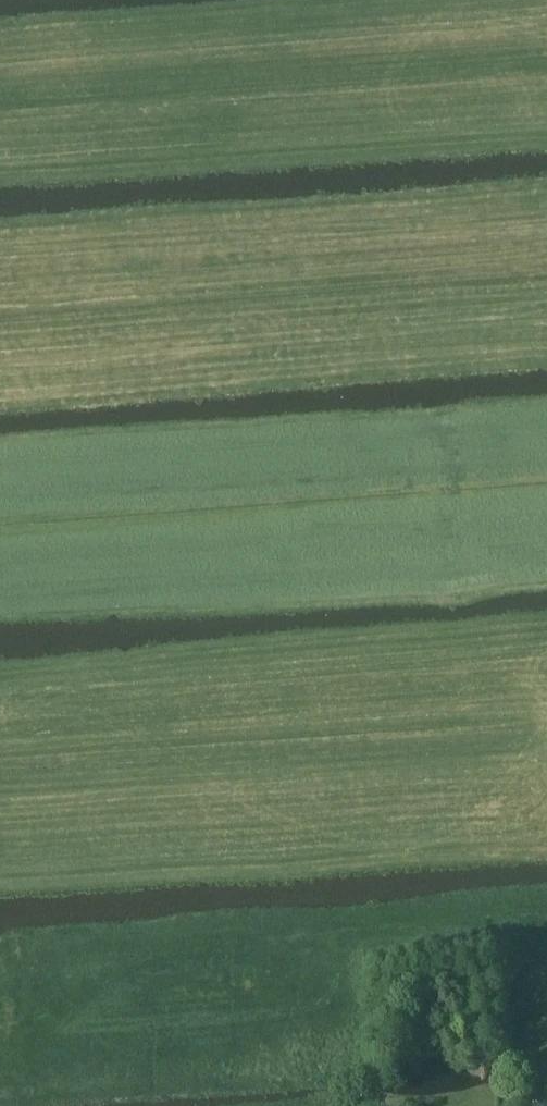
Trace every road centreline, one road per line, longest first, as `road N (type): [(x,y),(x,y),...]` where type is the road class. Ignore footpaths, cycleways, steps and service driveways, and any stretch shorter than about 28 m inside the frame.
road 1 (track): [(0,998),(89,986),(282,933),(546,915)]

